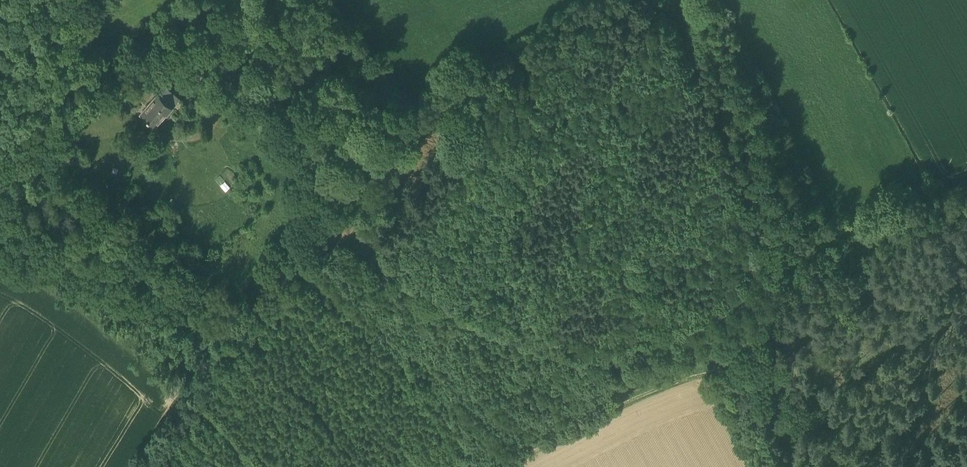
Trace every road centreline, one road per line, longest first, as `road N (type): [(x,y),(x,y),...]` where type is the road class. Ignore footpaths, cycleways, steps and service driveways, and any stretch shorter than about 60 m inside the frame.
road 1 (residential): [(0,146),(19,121),(80,79),(227,0)]
road 2 (track): [(499,466),(646,383),(692,369)]

